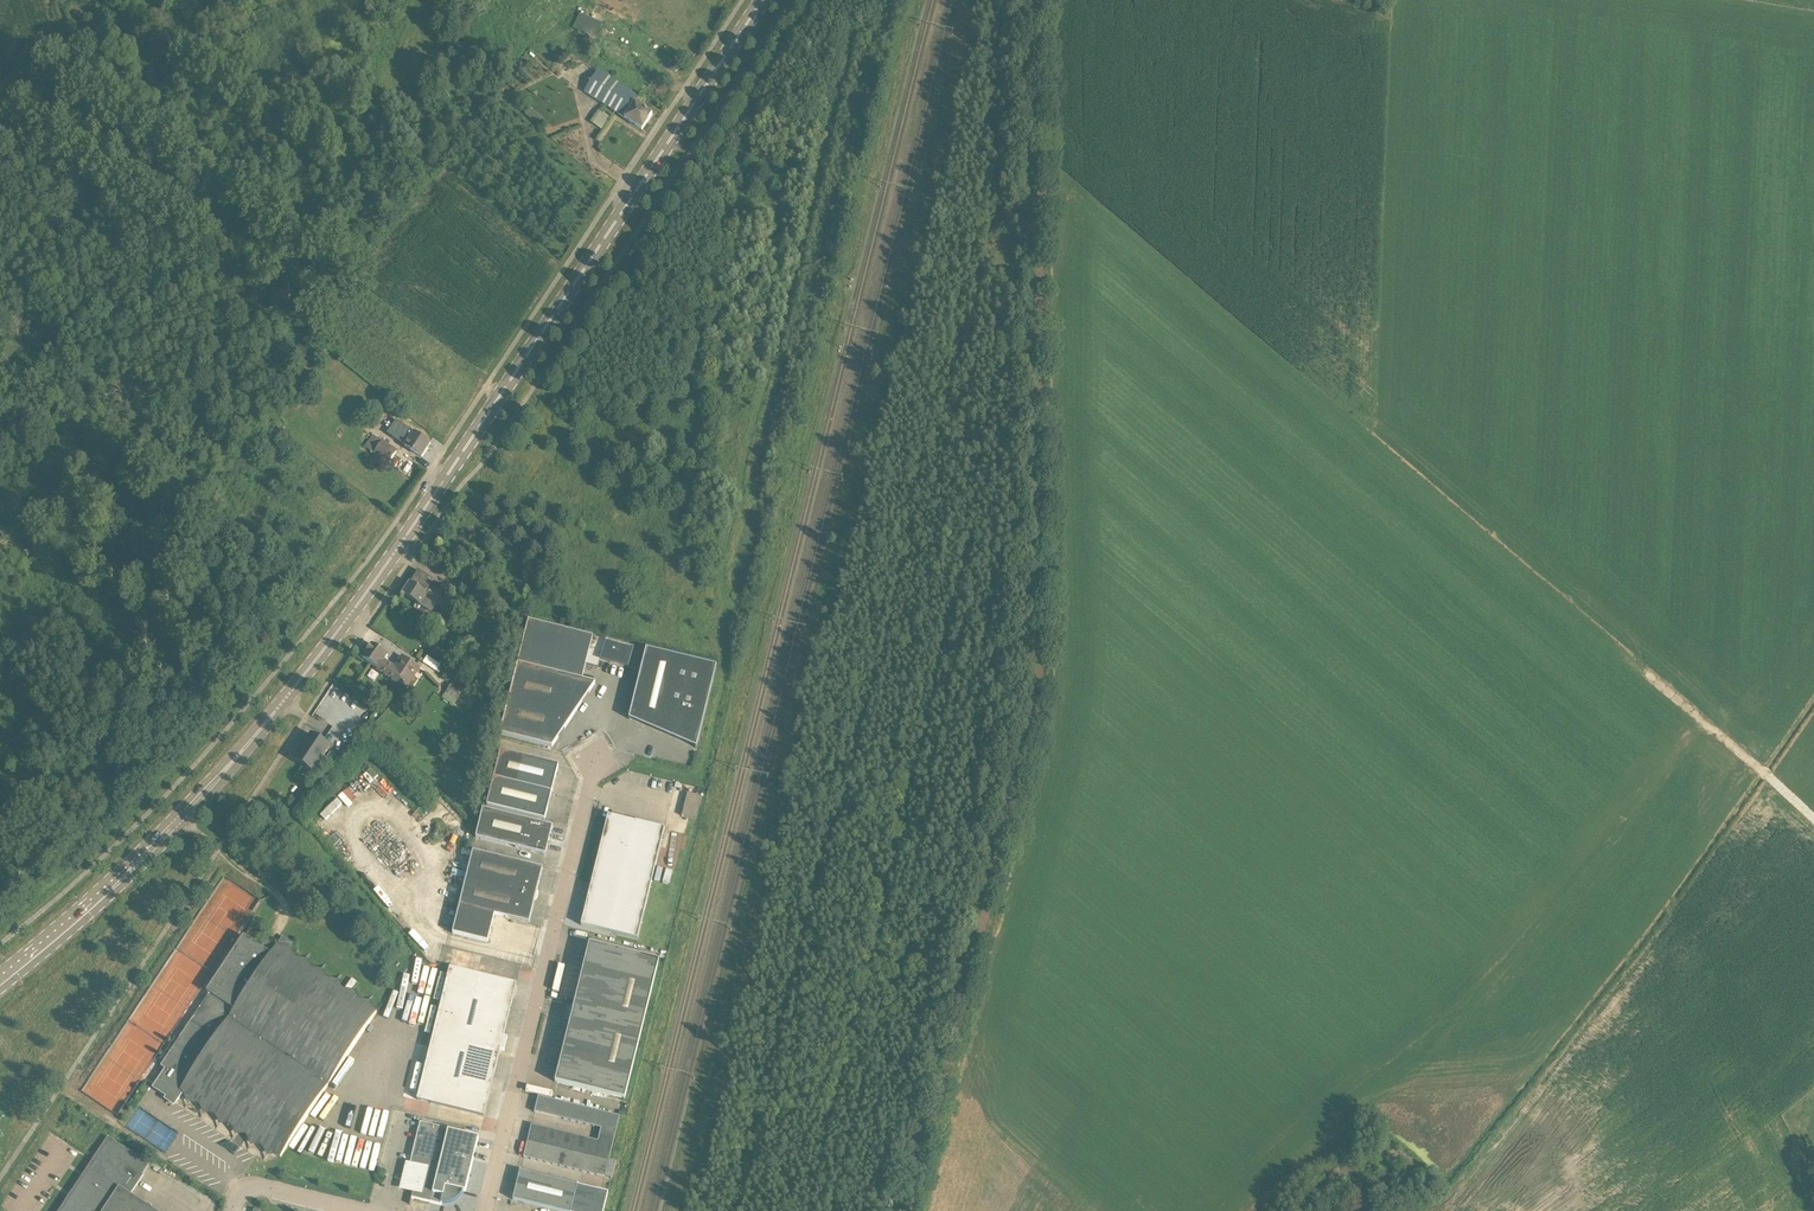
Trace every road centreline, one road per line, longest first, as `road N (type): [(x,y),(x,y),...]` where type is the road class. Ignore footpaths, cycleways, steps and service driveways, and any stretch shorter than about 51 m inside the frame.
road 1 (unclassified): [(1043,0),(1039,693),(910,1210)]
road 2 (primary): [(146,854),(218,779),(357,605),(763,0)]
road 3 (unclassified): [(489,1210),(602,761)]
road 4 (track): [(1638,668),(1813,824)]
road 5 (primary): [(146,854),(0,981)]
road 6 (unclassified): [(379,1210),(250,1183),(229,1210)]

